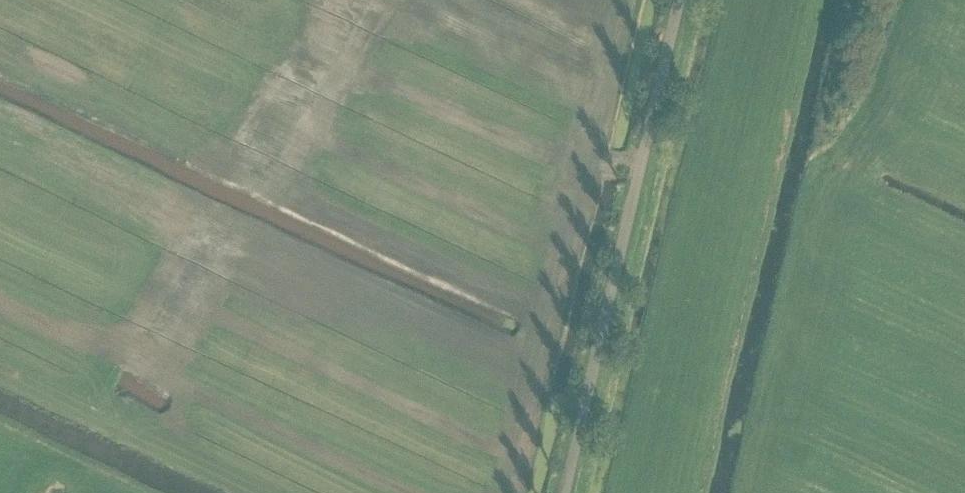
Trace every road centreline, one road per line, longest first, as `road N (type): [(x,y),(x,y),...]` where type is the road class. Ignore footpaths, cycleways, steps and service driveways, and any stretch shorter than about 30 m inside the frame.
road 1 (unclassified): [(569,492),(685,0)]

